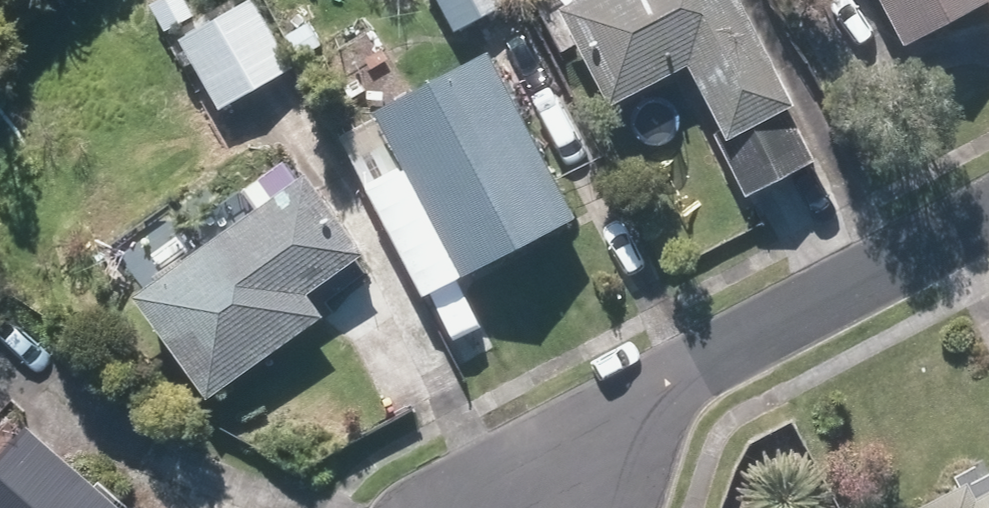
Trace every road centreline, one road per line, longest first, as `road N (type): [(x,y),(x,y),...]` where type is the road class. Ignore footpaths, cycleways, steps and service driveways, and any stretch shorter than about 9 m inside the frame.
road 1 (residential): [(988,218),(629,404),(534,507)]

